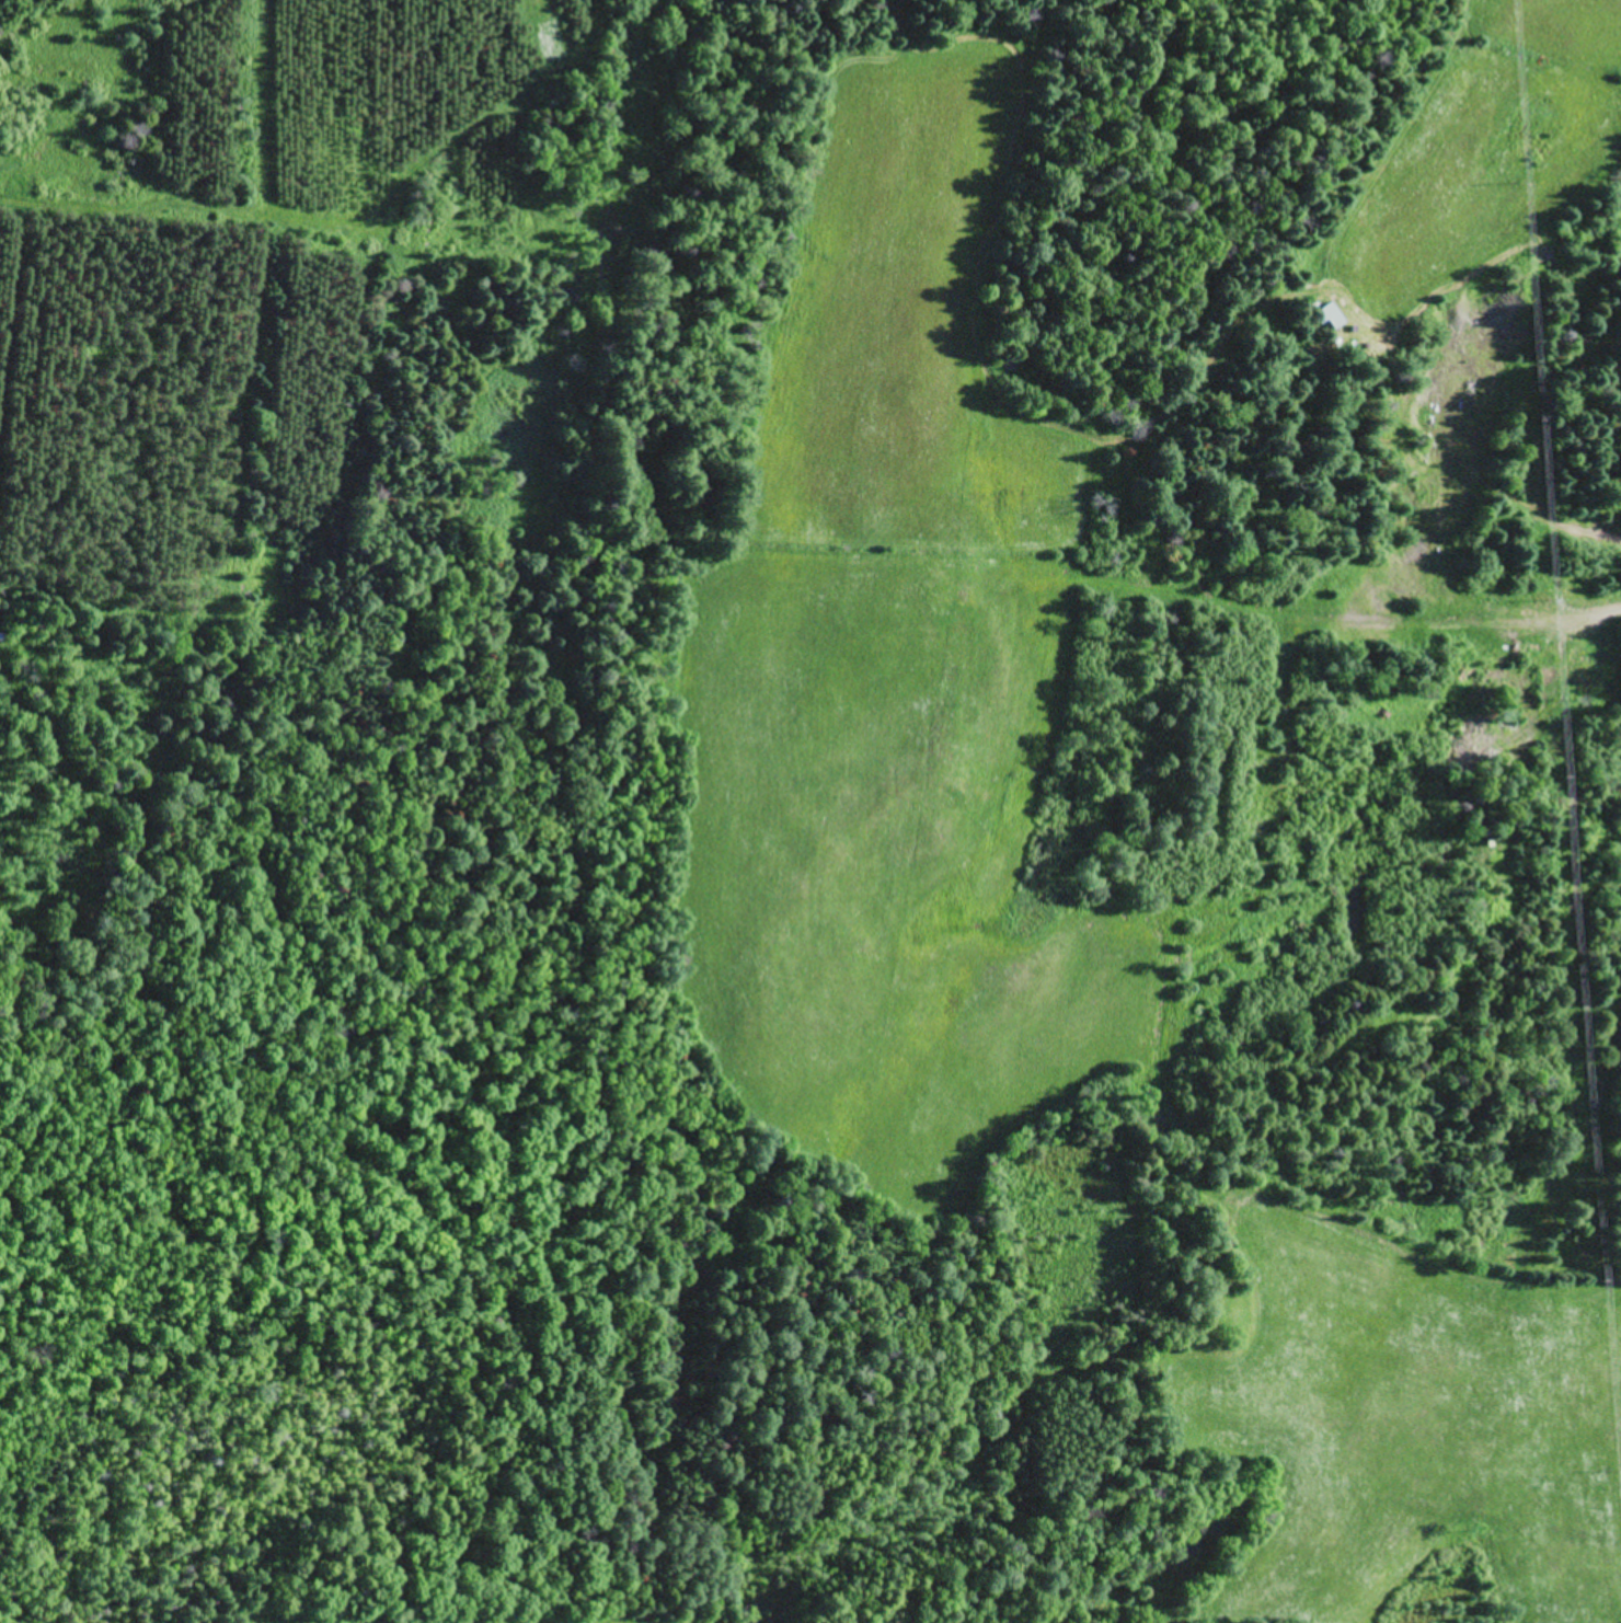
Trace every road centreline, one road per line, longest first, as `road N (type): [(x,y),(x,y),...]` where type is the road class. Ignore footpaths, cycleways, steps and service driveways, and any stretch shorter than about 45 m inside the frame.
road 1 (residential): [(1620,609),(1338,605)]

